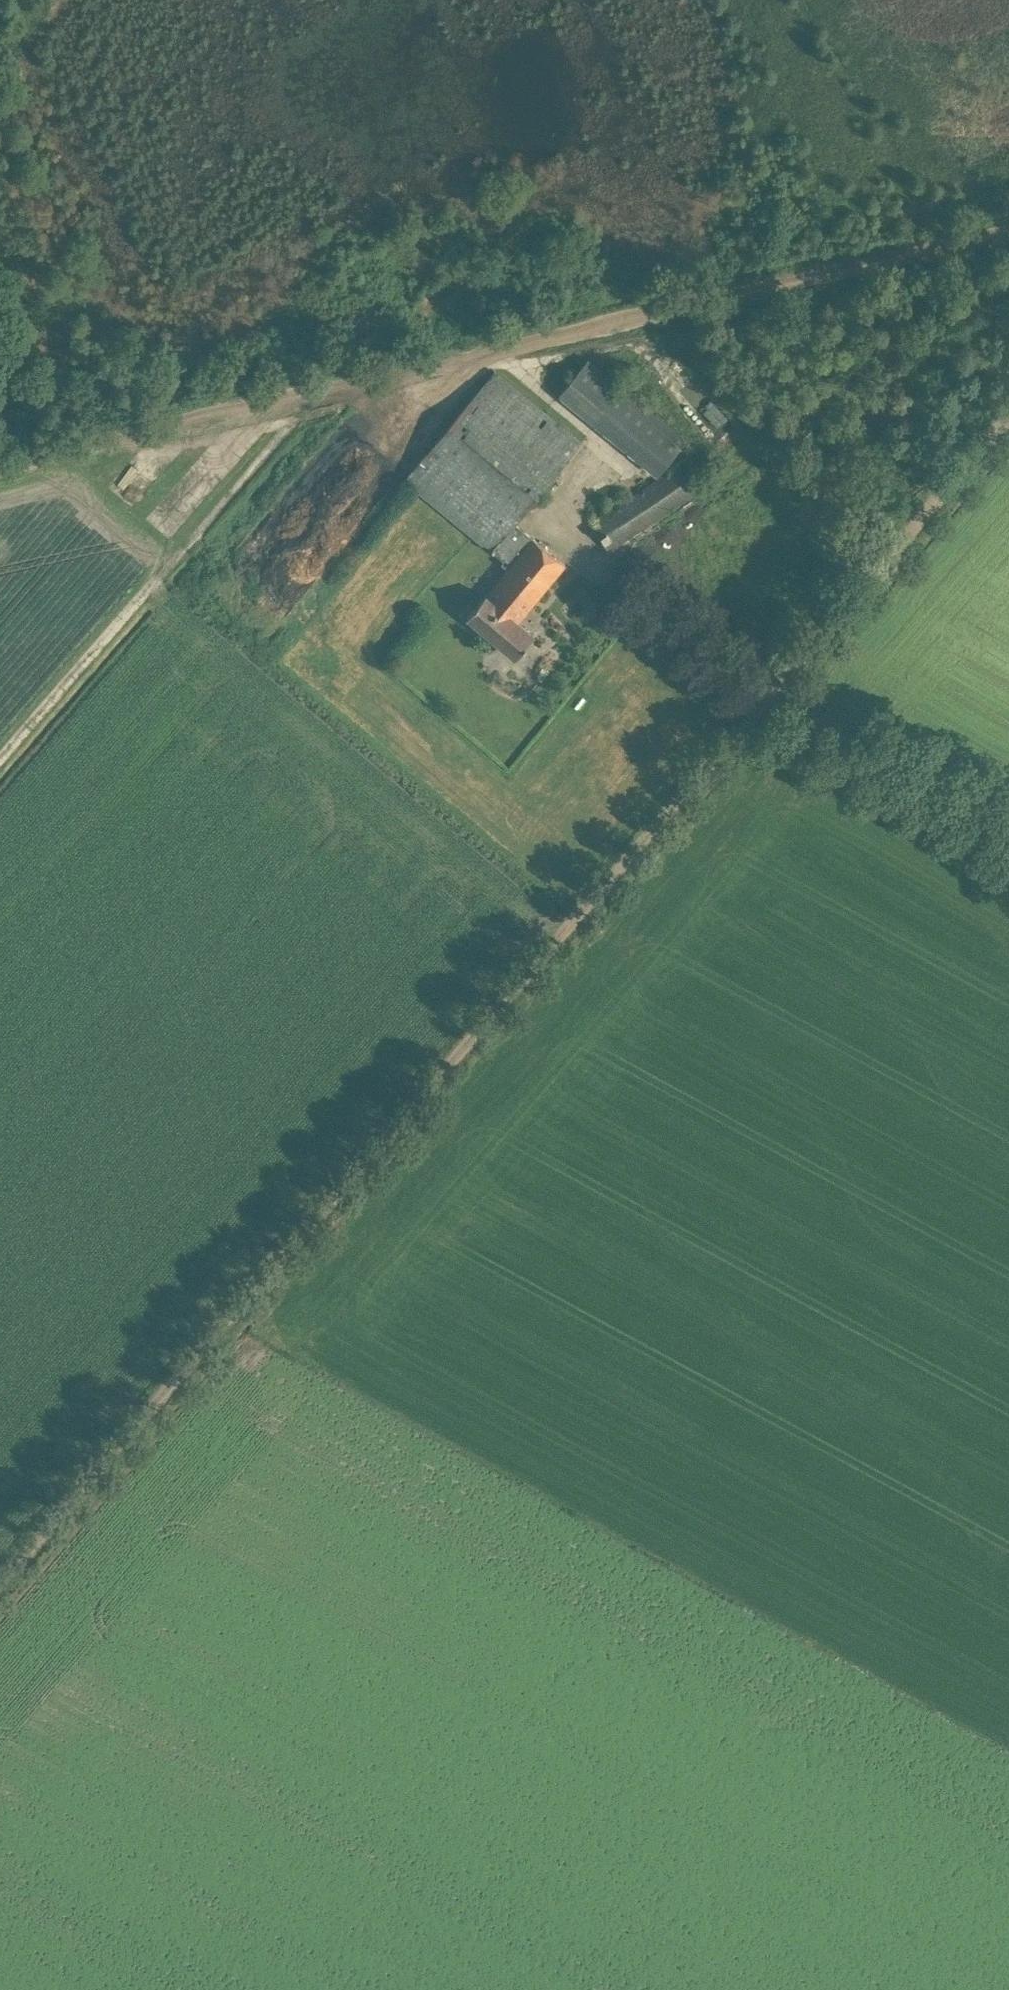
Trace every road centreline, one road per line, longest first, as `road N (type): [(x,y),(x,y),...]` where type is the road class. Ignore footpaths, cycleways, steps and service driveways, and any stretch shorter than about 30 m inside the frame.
road 1 (track): [(0,1583),(1008,416)]
road 2 (track): [(1008,233),(571,336),(344,399),(0,469)]
road 3 (track): [(0,766),(312,405)]

